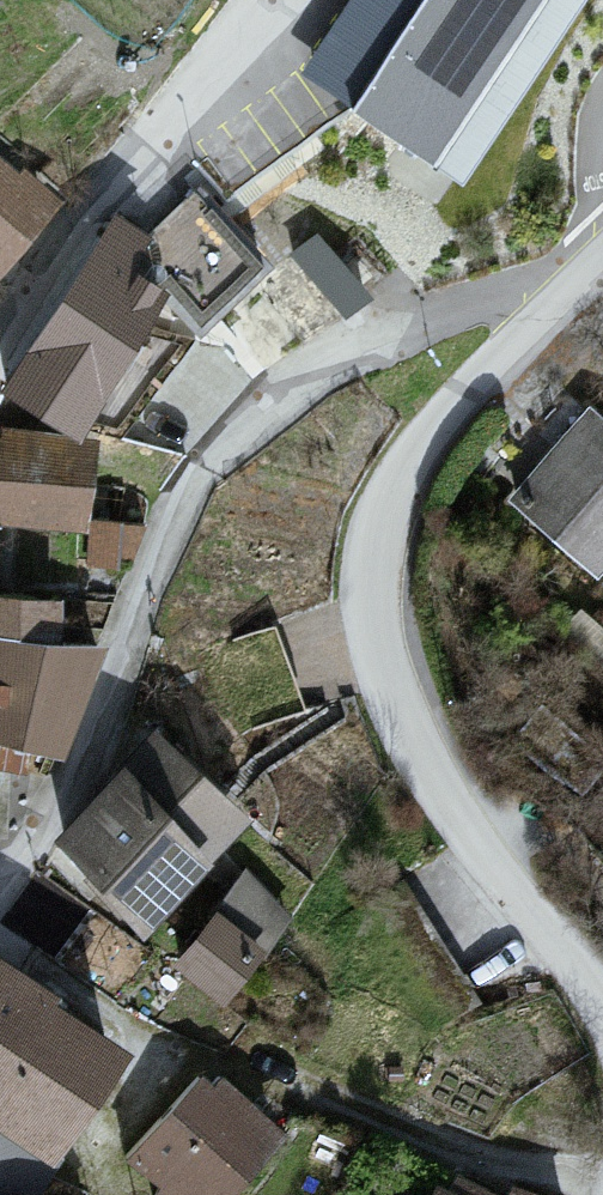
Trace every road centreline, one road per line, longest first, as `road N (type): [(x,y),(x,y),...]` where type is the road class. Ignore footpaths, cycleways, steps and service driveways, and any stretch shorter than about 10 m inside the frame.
road 1 (residential): [(602,1016),(584,976),(443,800),(391,692),(374,618),(383,512),(404,461),(540,318)]
road 2 (unclassified): [(253,0),(91,206)]
road 3 (residential): [(91,206),(0,362)]

